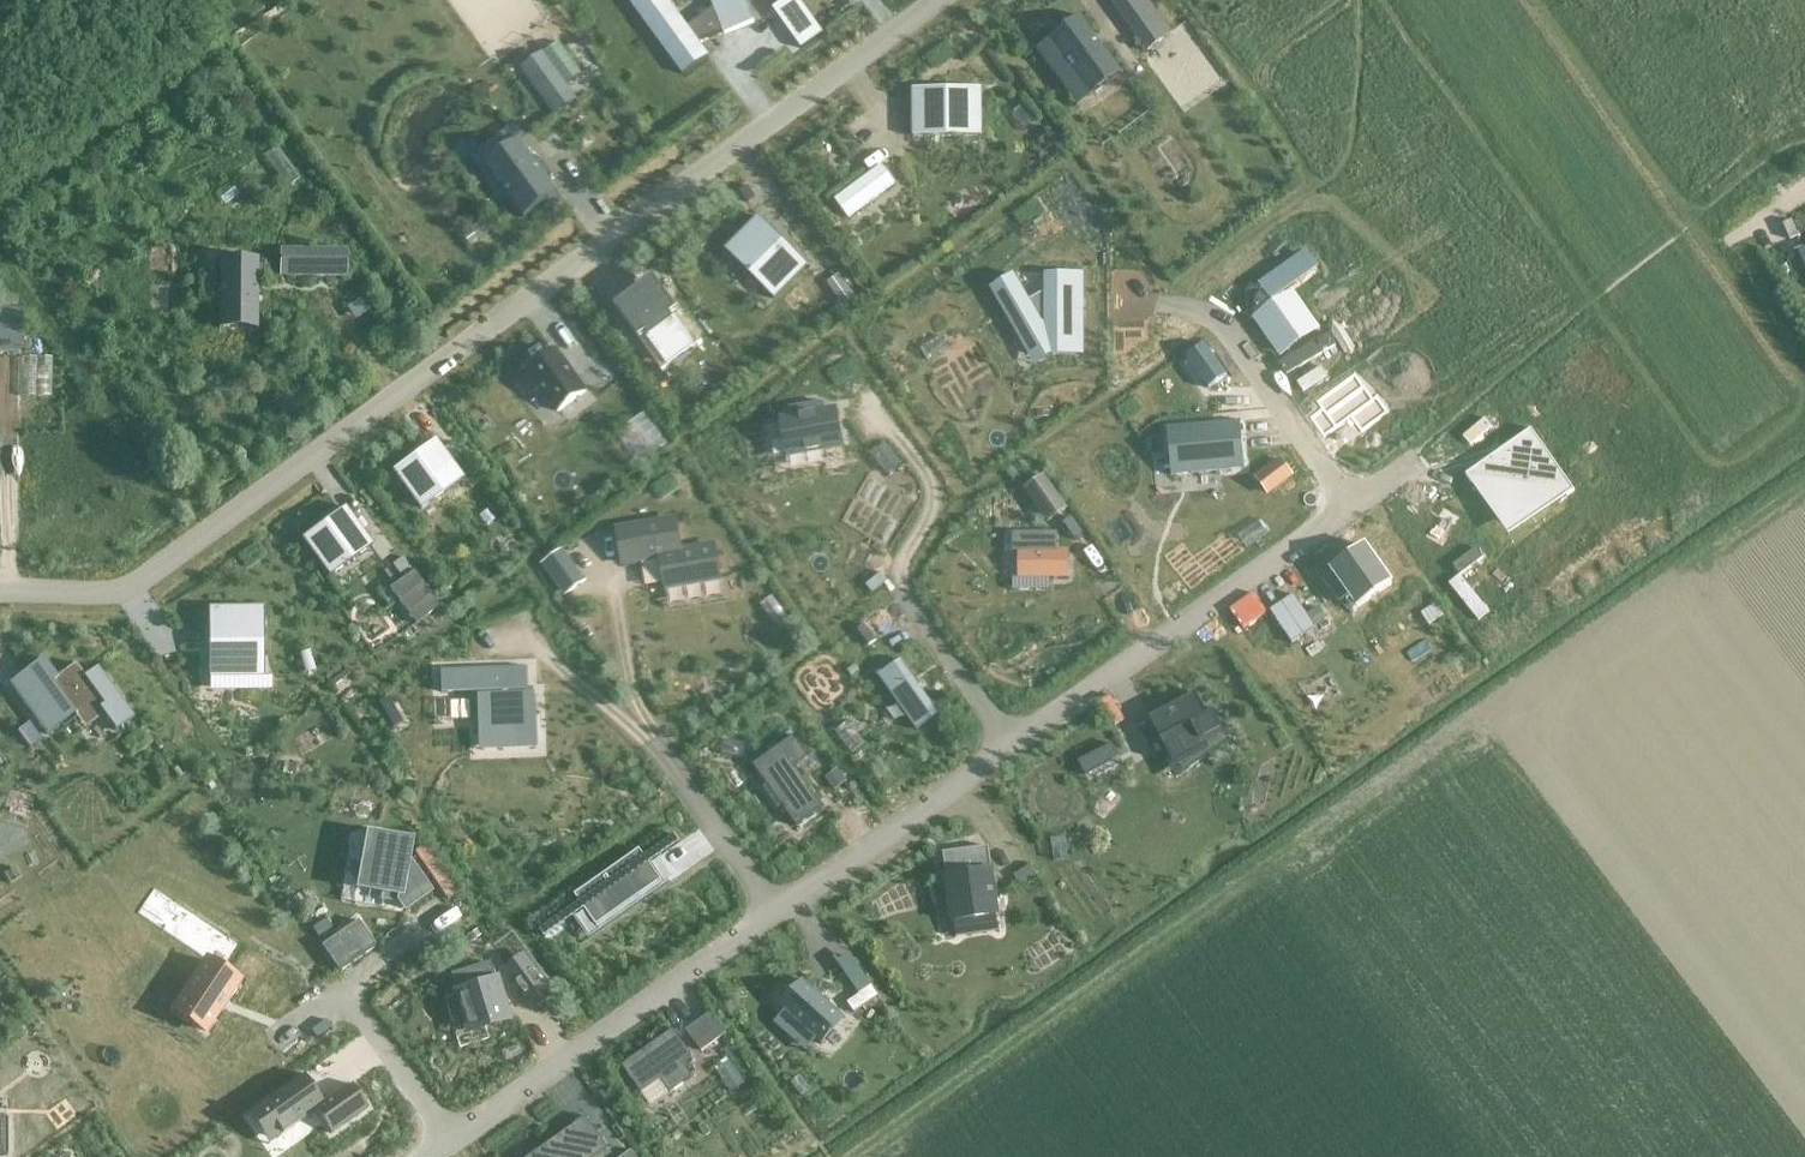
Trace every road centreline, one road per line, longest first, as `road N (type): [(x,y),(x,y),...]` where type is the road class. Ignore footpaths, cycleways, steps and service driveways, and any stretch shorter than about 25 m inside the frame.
road 1 (residential): [(940,0),(158,574),(118,592),(0,590)]
road 2 (residential): [(1351,507),(1006,746)]
road 3 (residential): [(772,911),(450,1141)]
road 4 (residential): [(1156,307),(1211,315),(1229,331),(1351,507)]
road 5 (residential): [(1006,746),(772,911)]
road 6 (residential): [(654,742),(772,911)]
road 7 (residential): [(898,585),(1006,746)]
road 8 (residential): [(336,987),(450,1141)]
road 9 (residential): [(336,987),(443,914)]

